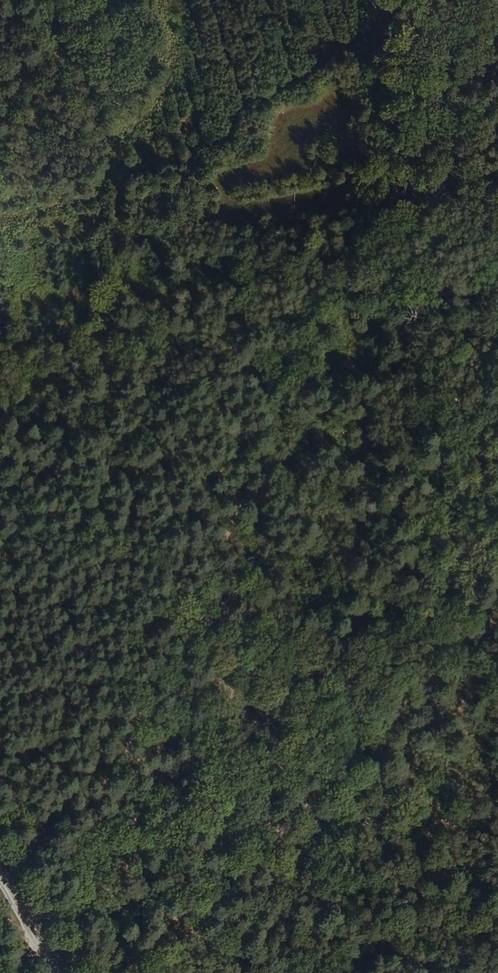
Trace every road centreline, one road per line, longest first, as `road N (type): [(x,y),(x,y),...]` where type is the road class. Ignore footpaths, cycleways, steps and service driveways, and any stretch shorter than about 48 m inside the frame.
road 1 (track): [(30,972),(208,669),(285,511),(368,326),(413,153)]
road 2 (track): [(497,500),(413,153)]
road 3 (track): [(413,153),(377,0)]

